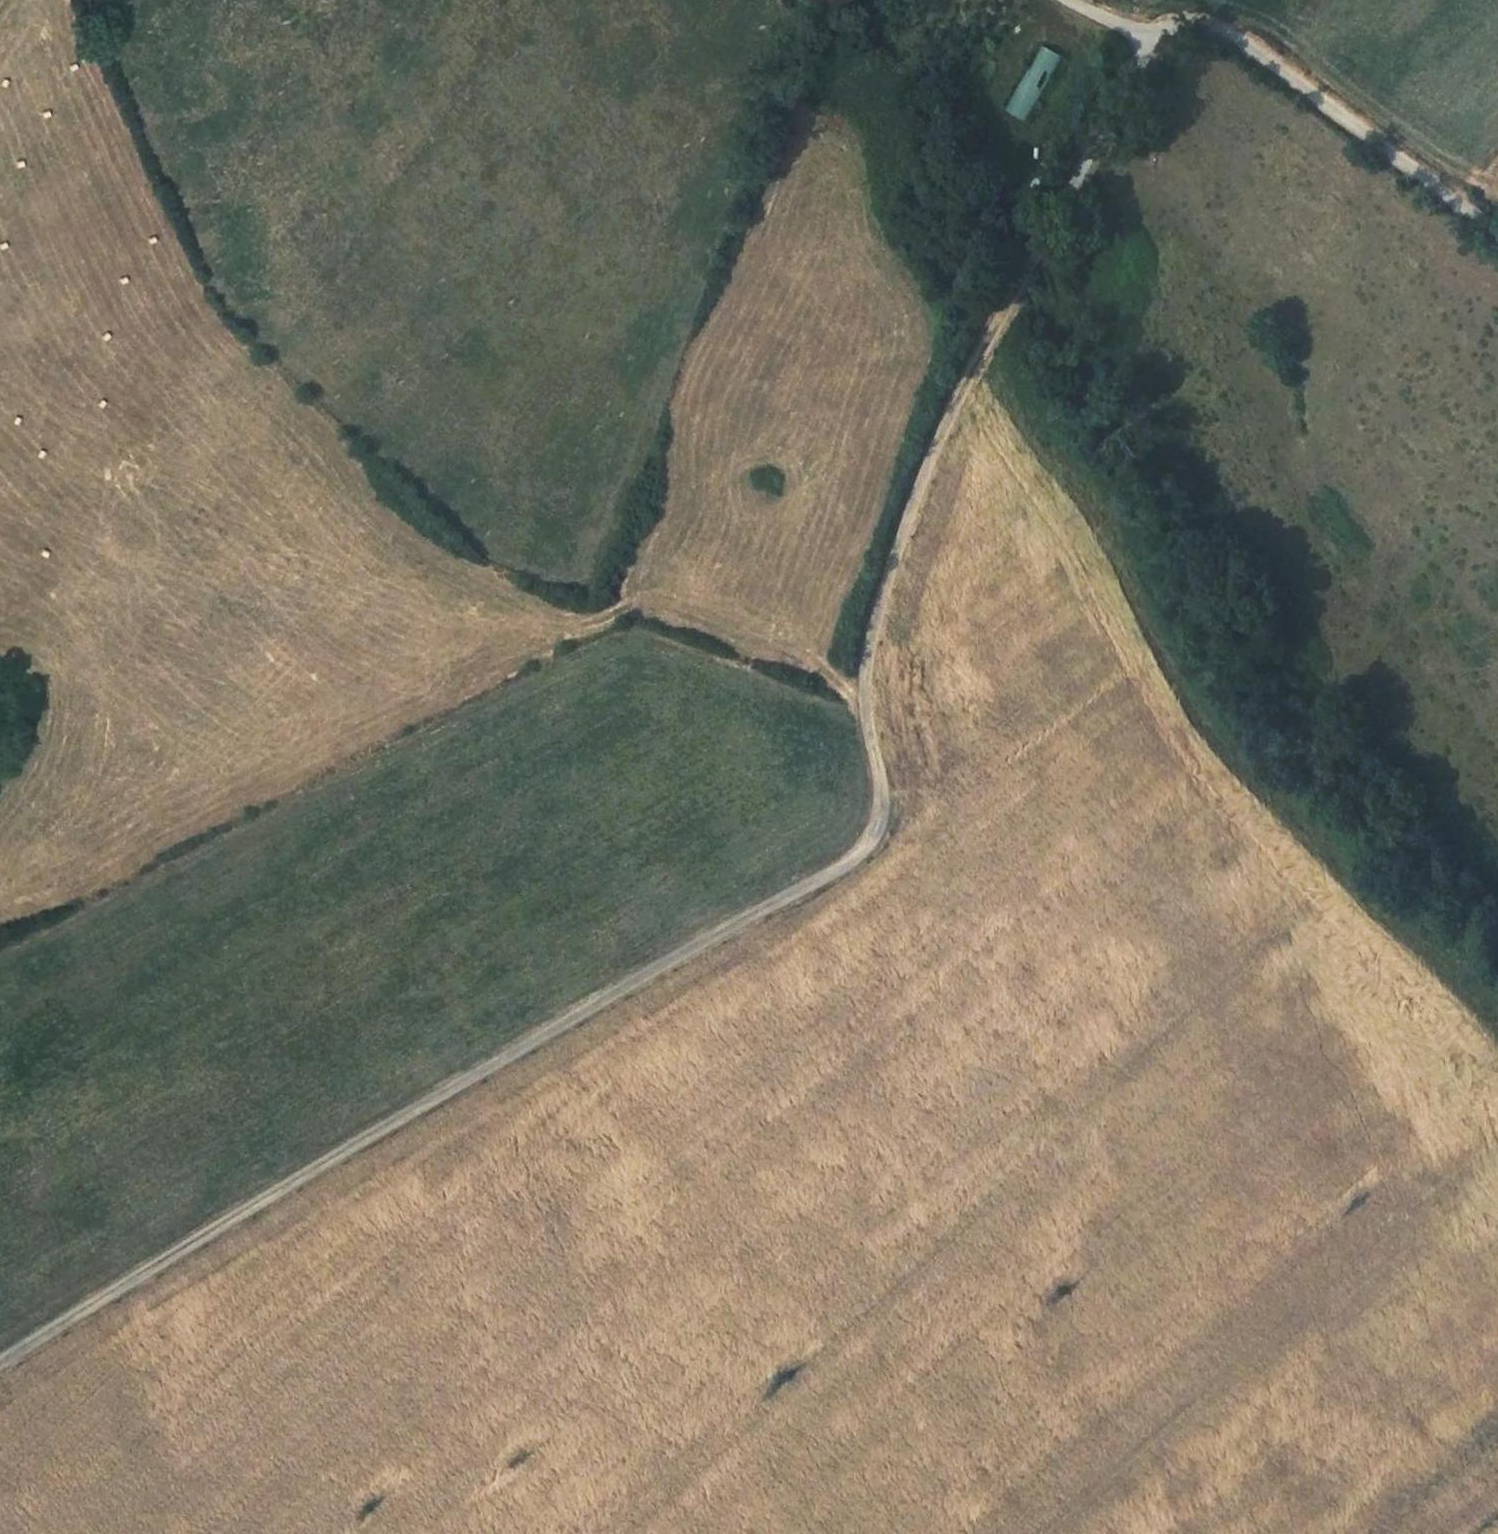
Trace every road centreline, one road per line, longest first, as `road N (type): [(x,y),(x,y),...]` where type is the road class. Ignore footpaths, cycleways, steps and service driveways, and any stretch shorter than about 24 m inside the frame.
road 1 (track): [(0,1361),(712,933),(854,860),(878,824),(864,690),(879,604),(943,423),(1150,39)]
road 2 (track): [(1150,39),(1182,22),(1229,30),(1497,235)]

